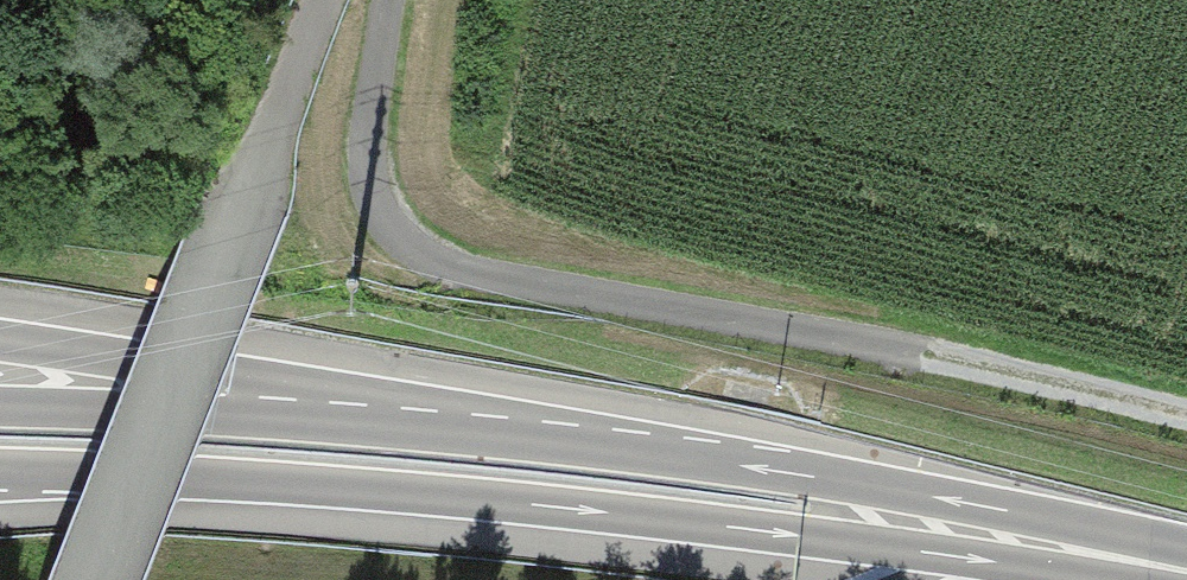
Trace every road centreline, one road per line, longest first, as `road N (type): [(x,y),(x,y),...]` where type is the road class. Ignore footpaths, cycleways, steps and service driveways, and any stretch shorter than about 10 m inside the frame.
road 1 (motorway): [(0,473),(502,504),(1186,576)]
road 2 (track): [(397,0),(367,170),(388,227),(447,265),(938,356),(1186,417)]
road 3 (motorway): [(660,453),(0,341)]
road 4 (motorway): [(660,453),(228,413),(0,407)]
road 5 (track): [(324,0),(104,579)]
road 6 (motorway): [(1186,566),(803,477),(660,453)]

